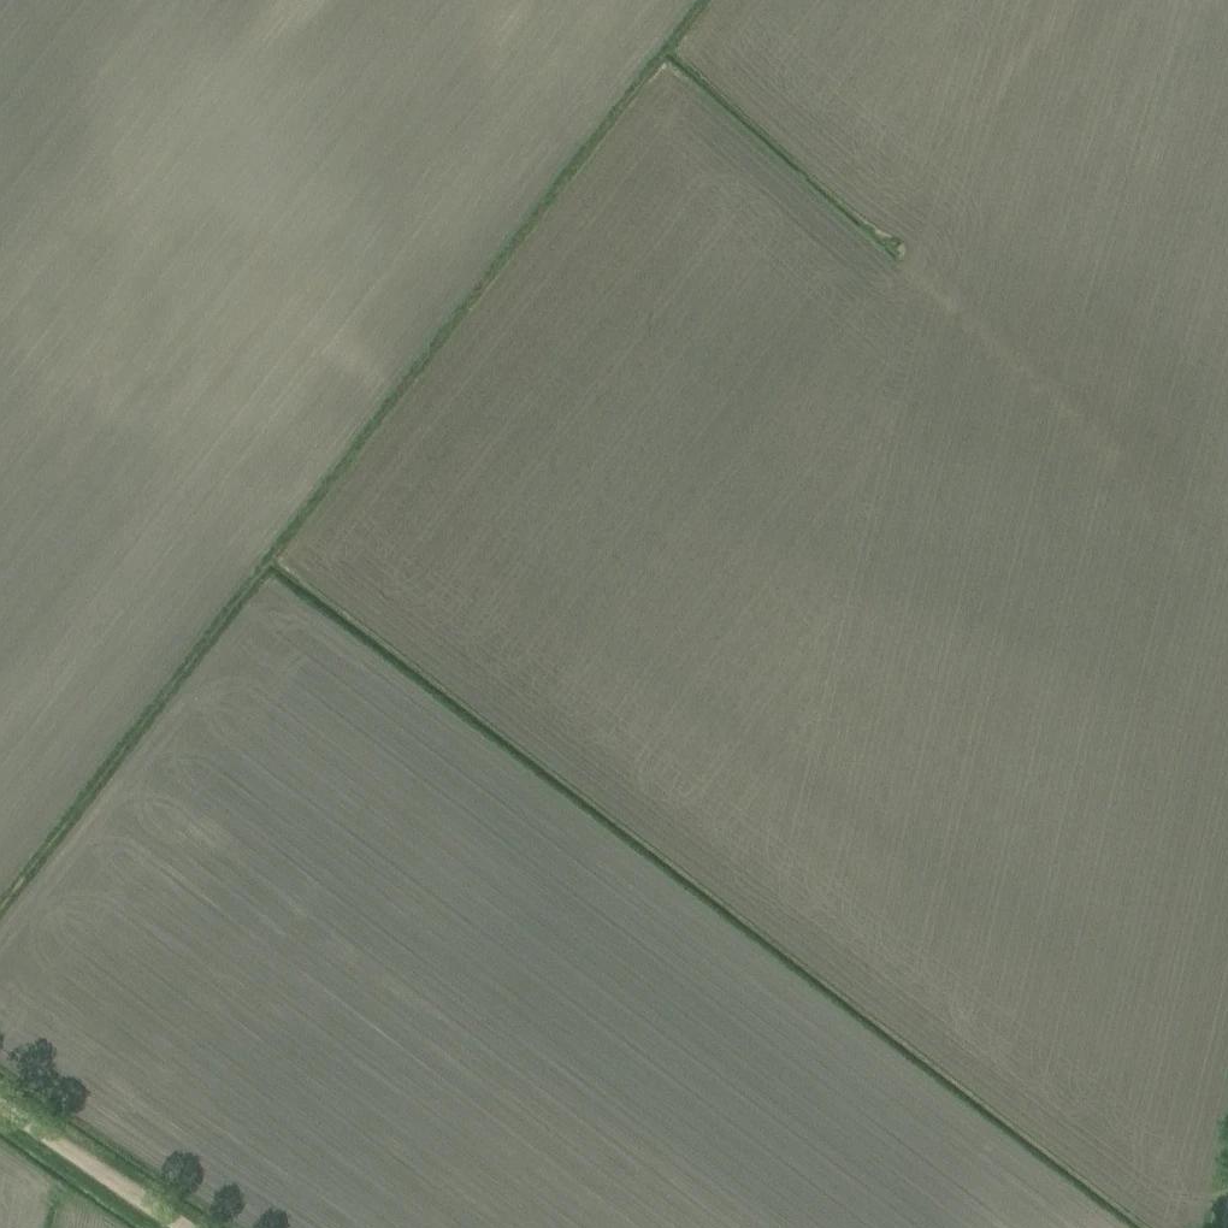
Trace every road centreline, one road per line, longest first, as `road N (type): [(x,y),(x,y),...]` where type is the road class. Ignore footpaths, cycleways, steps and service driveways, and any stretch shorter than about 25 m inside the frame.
road 1 (track): [(0,1106),(182,1227)]

